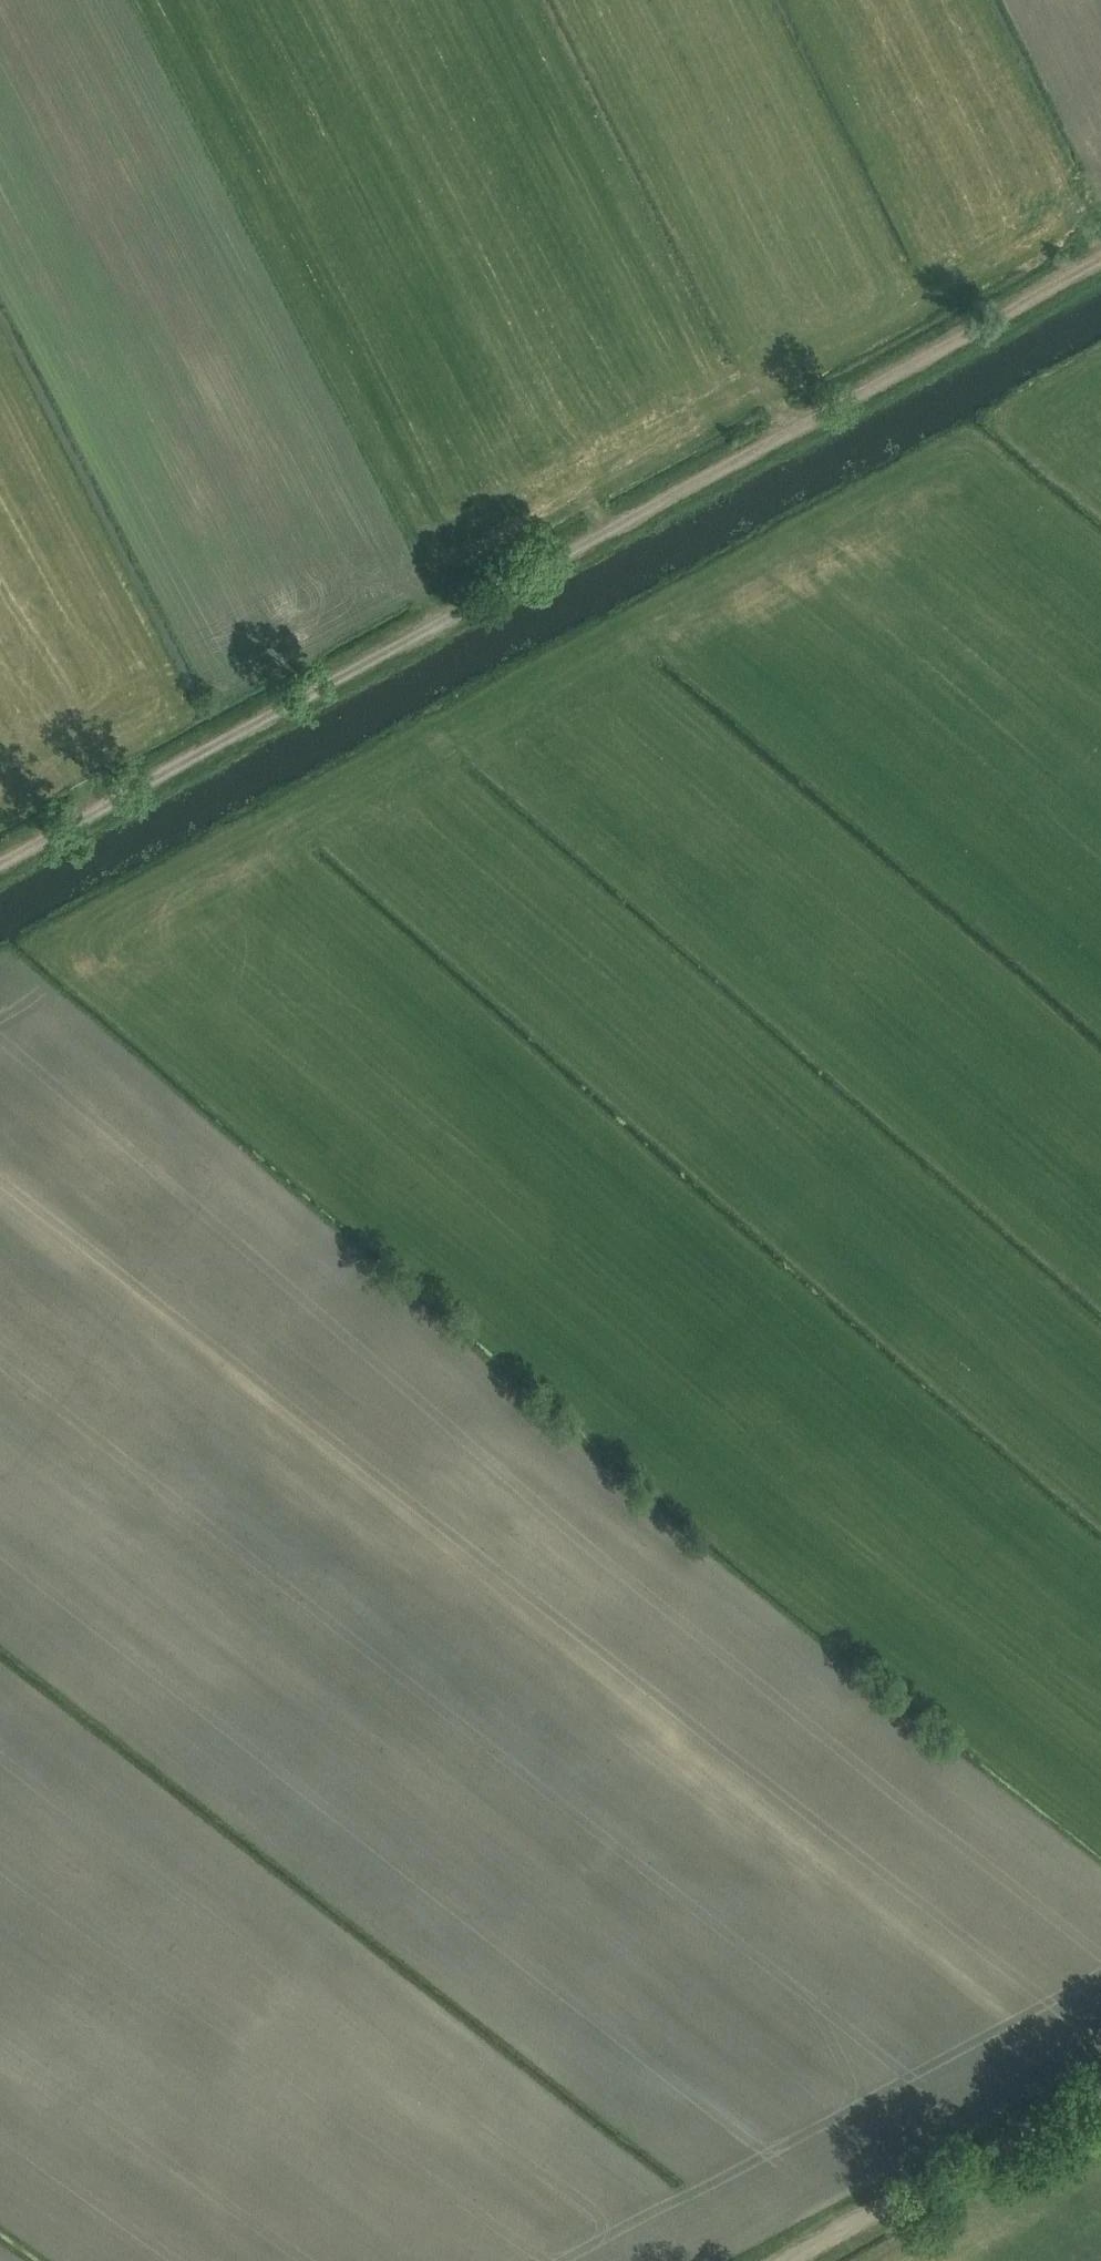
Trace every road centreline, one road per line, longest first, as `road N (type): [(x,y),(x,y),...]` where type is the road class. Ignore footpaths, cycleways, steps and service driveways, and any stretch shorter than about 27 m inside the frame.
road 1 (track): [(0,858),(1100,255)]
road 2 (track): [(790,2260),(1100,2089)]

